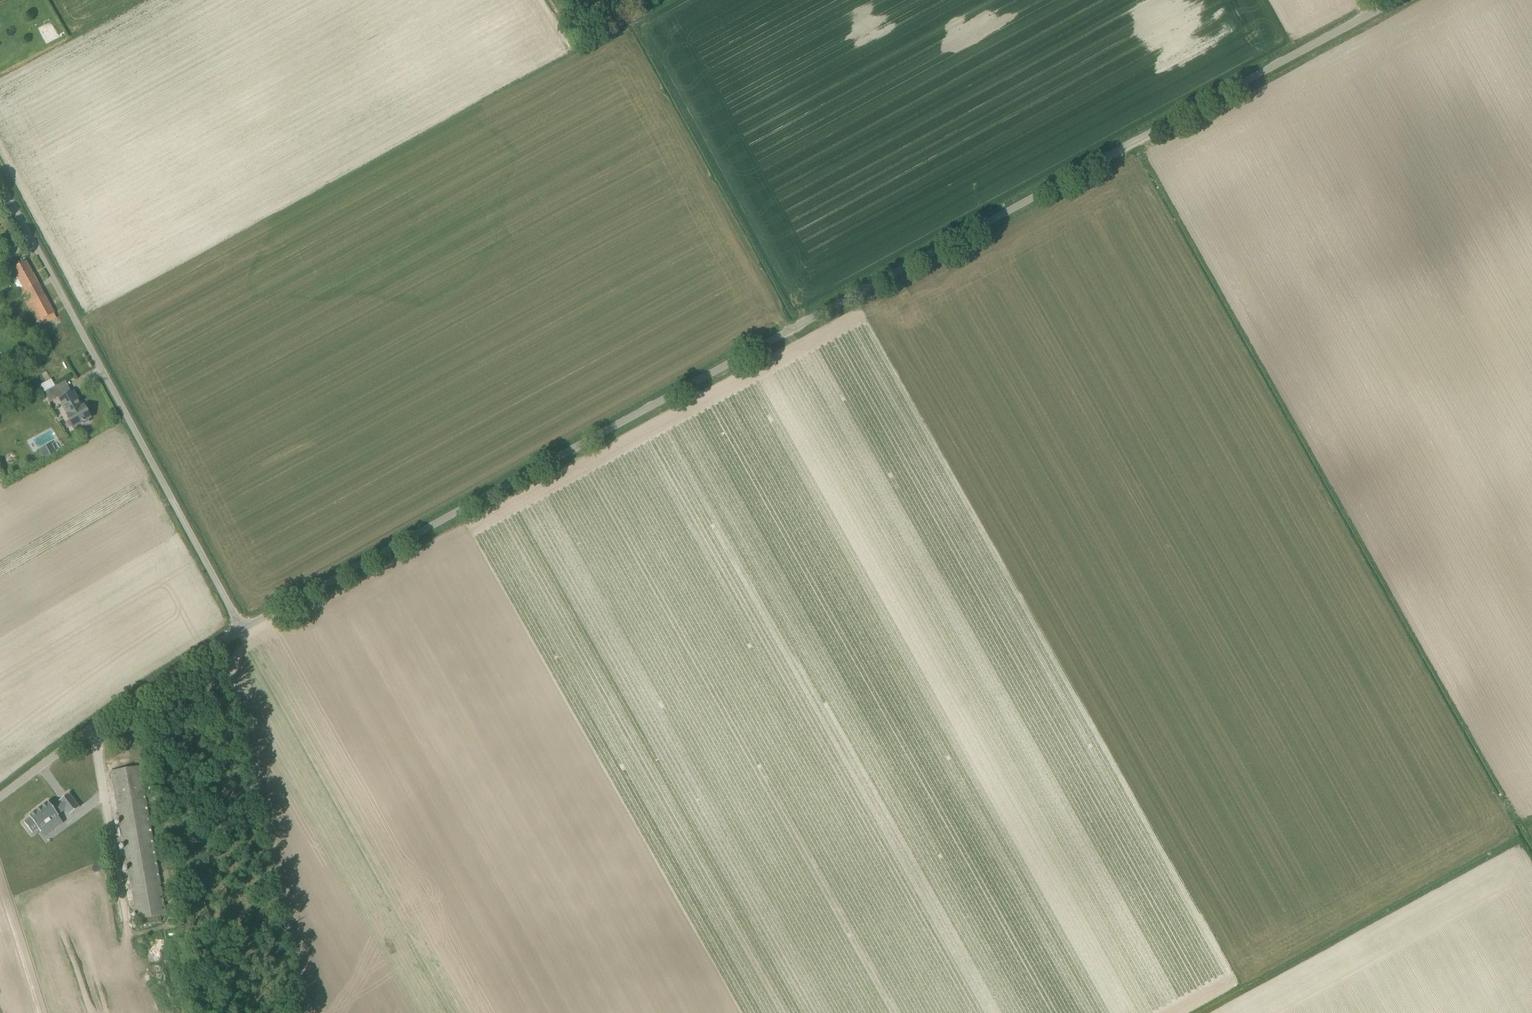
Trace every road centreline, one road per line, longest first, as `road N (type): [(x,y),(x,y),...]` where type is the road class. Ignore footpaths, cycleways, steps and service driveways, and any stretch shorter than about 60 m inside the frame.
road 1 (unclassified): [(245,635),(378,552),(1390,0)]
road 2 (unclassified): [(245,635),(0,188)]
road 3 (unclassified): [(0,806),(245,635)]

